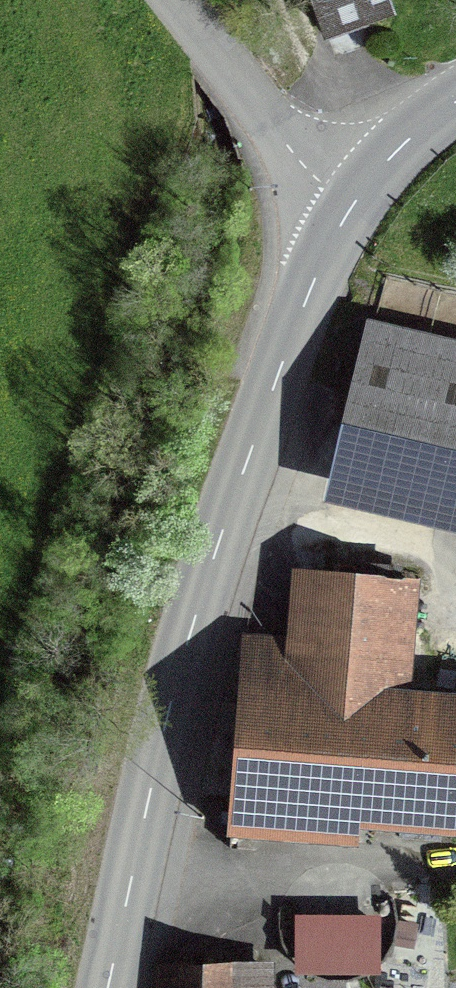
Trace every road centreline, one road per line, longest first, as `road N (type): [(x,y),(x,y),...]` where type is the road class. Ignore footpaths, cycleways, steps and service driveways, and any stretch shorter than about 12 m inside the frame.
road 1 (tertiary): [(111,987),(165,739),(222,535),(273,379),(349,200)]
road 2 (residential): [(349,200),(287,143),(178,0)]
road 3 (tertiary): [(349,200),(424,116),(455,96)]

